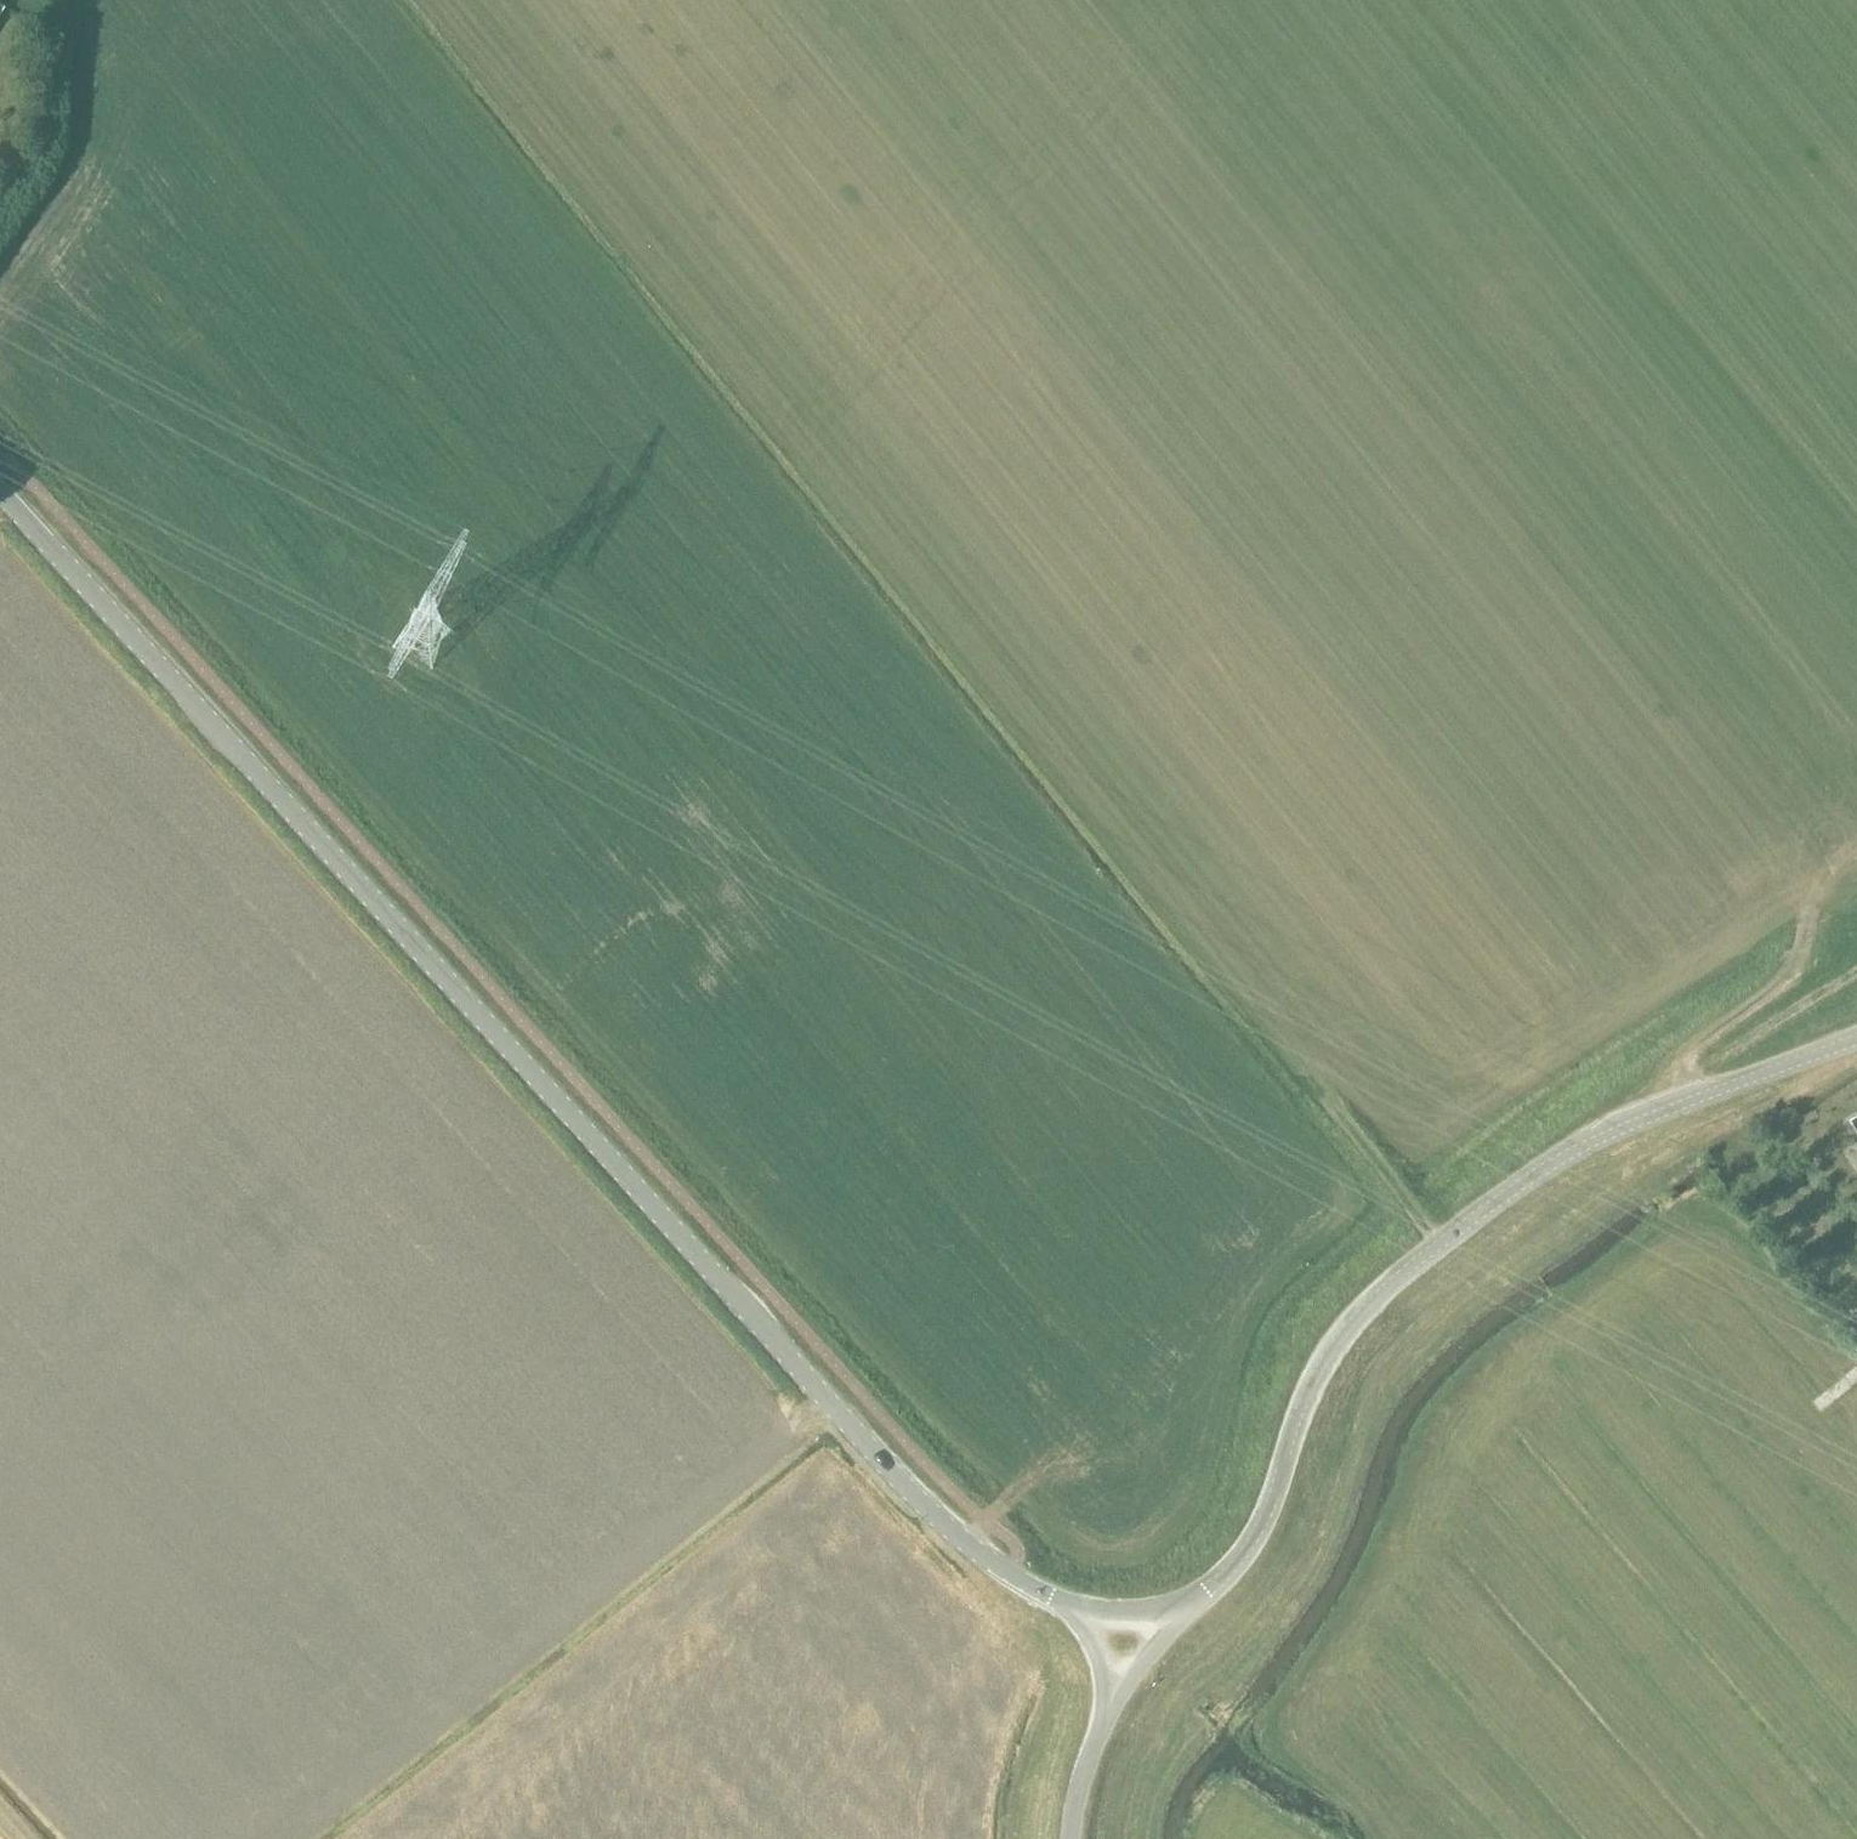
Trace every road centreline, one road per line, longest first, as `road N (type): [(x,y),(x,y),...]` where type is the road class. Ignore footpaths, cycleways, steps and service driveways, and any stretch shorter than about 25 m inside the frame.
road 1 (unclassified): [(1062,1608),(1006,1579),(918,1504),(0,494)]
road 2 (unclassified): [(1199,1601),(1261,1531),(1327,1353),(1427,1250),(1626,1122),(1856,1037)]
road 3 (track): [(1829,895),(1786,975),(1676,1066),(1674,1100)]
road 4 (track): [(1309,1084),(1431,1247)]
road 5 (unclassified): [(1105,1718),(1147,1655),(1199,1601)]
road 6 (unclassified): [(1199,1601),(1131,1615),(1062,1608)]
road 7 (unclassified): [(1072,1838),(1075,1804),(1105,1718)]
road 8 (unclassified): [(1062,1608),(1101,1663),(1105,1718)]

